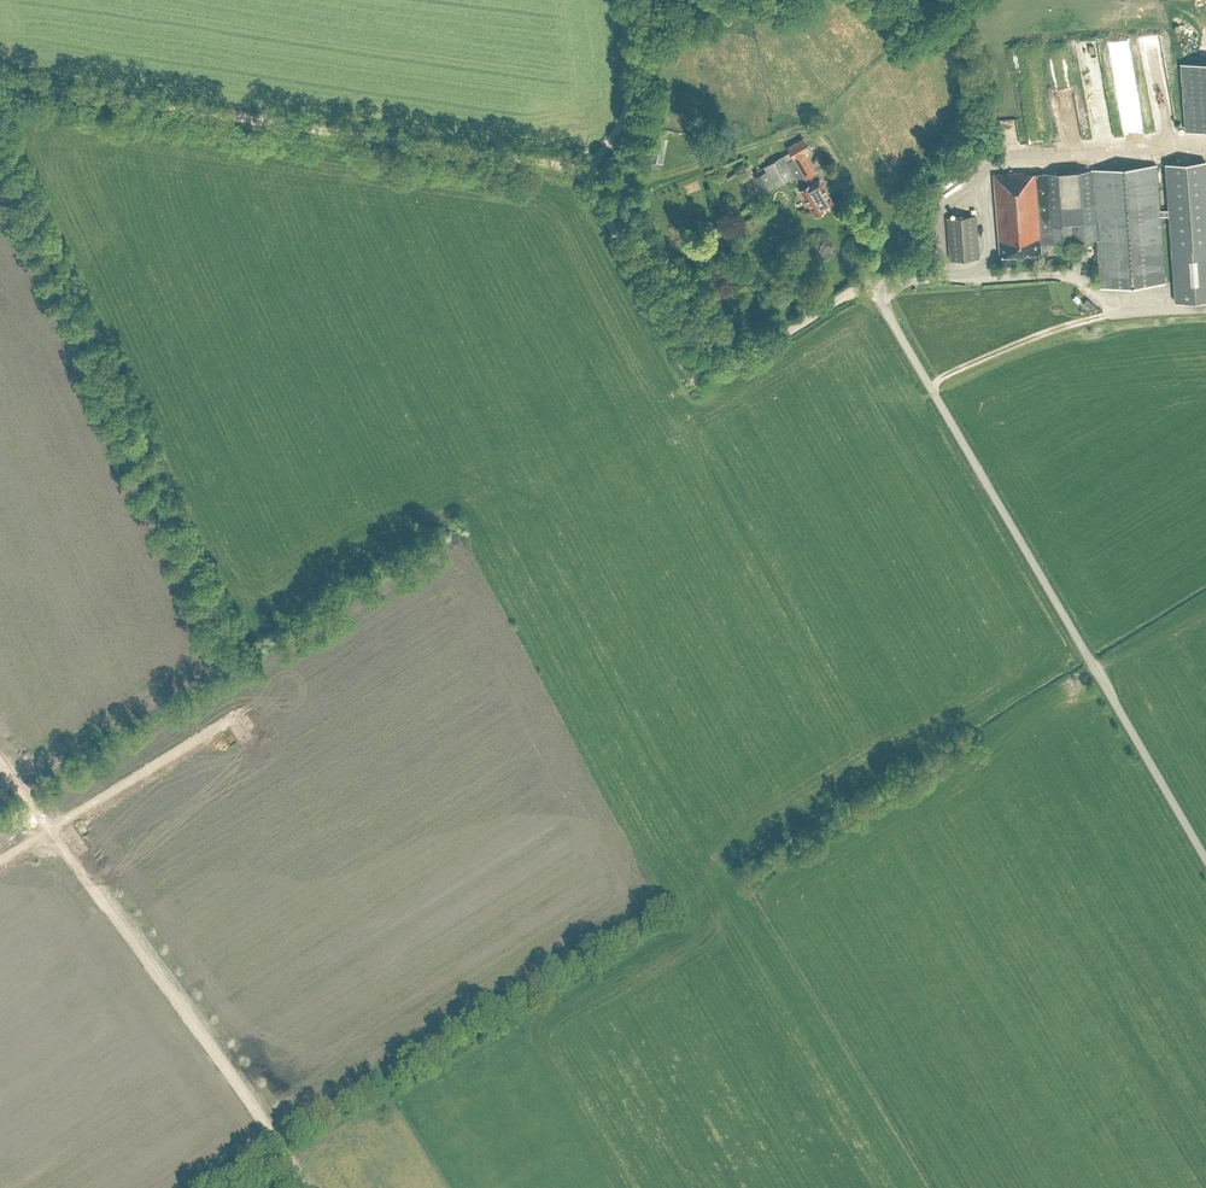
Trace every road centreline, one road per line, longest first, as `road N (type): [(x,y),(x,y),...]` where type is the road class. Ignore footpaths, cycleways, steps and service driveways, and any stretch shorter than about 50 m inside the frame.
road 1 (unclassified): [(1205,858),(871,284),(730,367),(697,374),(584,172)]
road 2 (unclassified): [(584,172),(0,80)]
road 3 (track): [(809,133),(656,176),(584,172)]
road 4 (unclassified): [(584,172),(617,128),(629,92),(620,0)]

